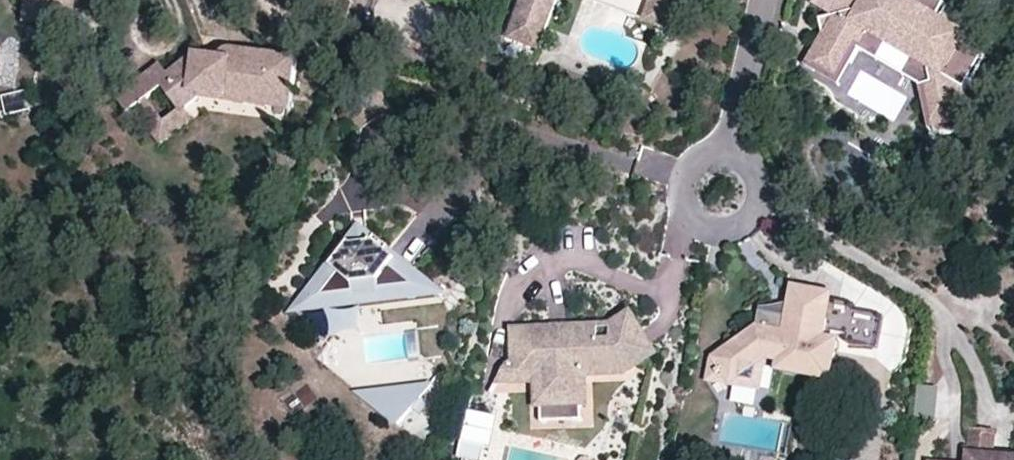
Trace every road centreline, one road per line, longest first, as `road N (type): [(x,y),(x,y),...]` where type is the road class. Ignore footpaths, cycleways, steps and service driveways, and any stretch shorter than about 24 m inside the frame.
road 1 (residential): [(767,0),(722,195)]

